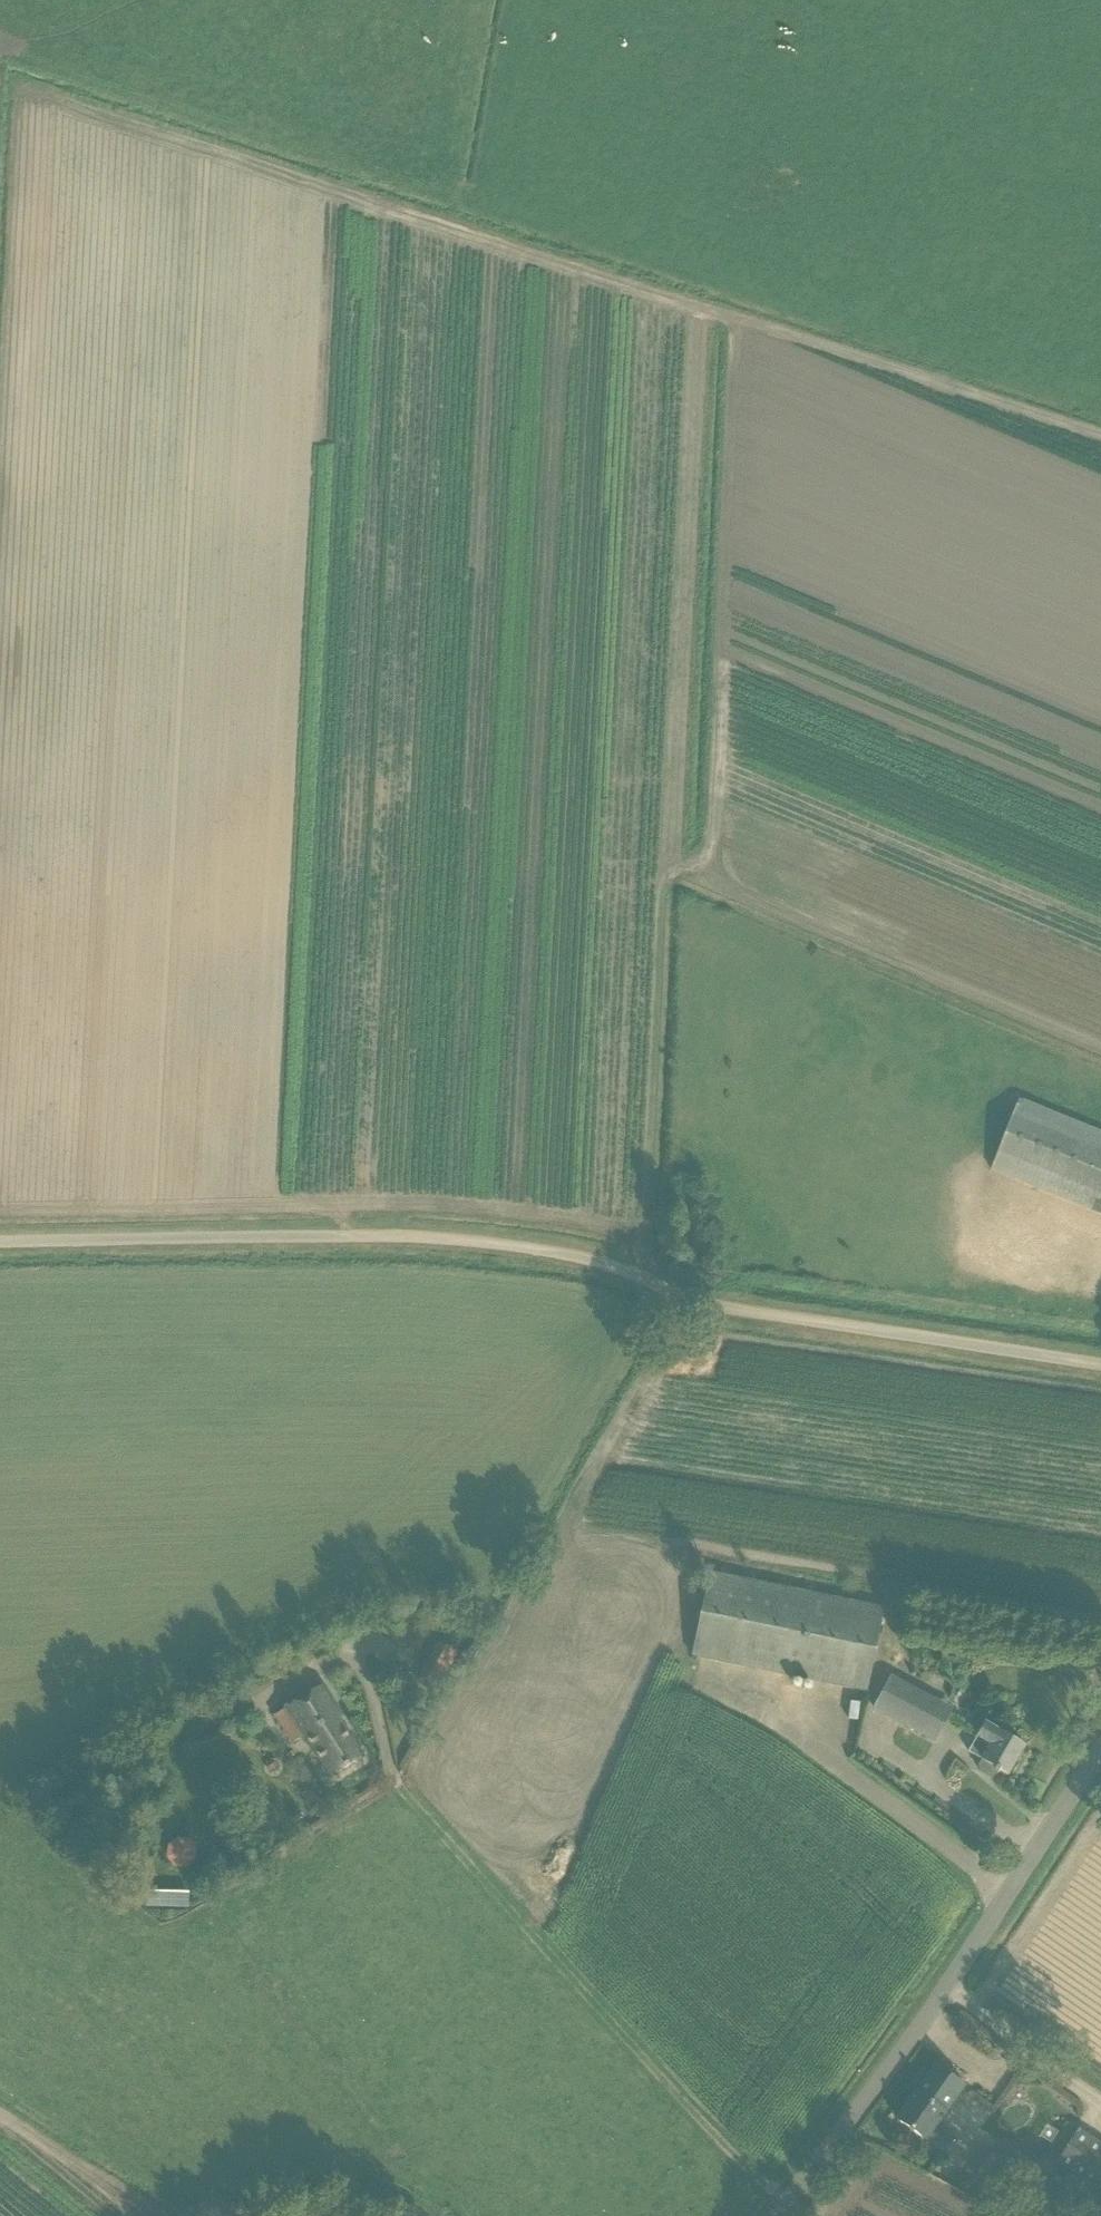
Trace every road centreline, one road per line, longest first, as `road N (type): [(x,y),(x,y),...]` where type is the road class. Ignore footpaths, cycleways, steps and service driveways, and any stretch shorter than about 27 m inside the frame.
road 1 (unclassified): [(775,2215),(1005,1891),(1100,1740)]
road 2 (track): [(785,2203),(399,1782)]

